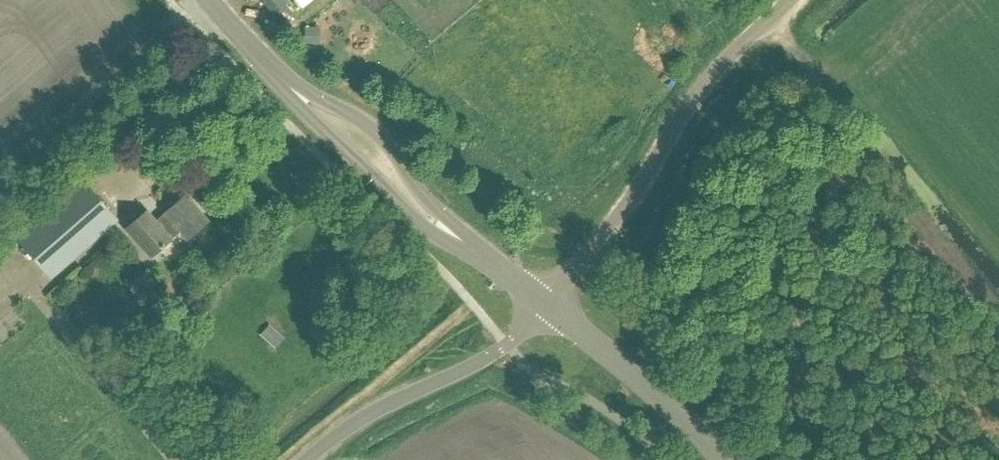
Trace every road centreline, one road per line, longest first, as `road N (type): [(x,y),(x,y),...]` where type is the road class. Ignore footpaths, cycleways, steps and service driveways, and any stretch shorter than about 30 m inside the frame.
road 1 (unclassified): [(547,306),(632,196),(704,83),(790,0)]
road 2 (unclassified): [(308,459),(394,402),(505,346),(547,306)]
road 3 (tertiary): [(274,71),(288,95),(427,231),(473,250)]
road 4 (tertiary): [(473,250),(380,134),(274,71)]
road 5 (tertiary): [(724,459),(547,306)]

